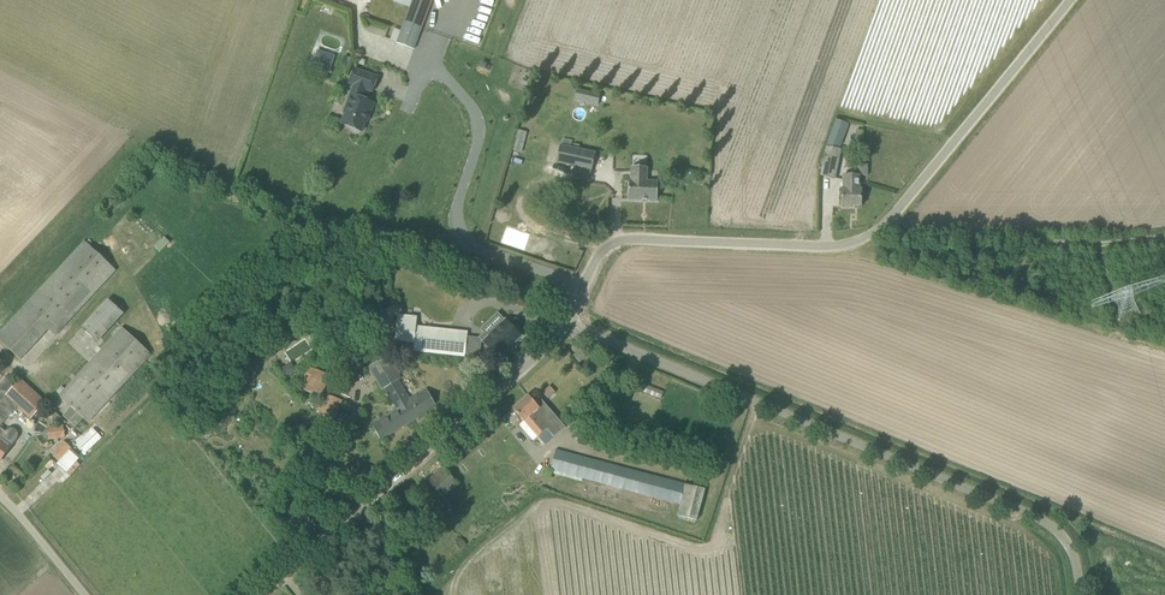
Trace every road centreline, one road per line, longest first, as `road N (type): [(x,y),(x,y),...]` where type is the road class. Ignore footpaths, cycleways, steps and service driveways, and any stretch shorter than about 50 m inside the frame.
road 1 (unclassified): [(584,289),(593,265),(617,241),(816,246),(867,234),(919,189),(1072,0)]
road 2 (unclassified): [(1077,594),(1066,541),(1042,521),(574,327)]
road 3 (unclassified): [(257,594),(574,327)]
road 4 (unclassified): [(584,289),(466,240),(459,202),(480,134),(441,70),(425,63)]
road 5 (track): [(867,234),(1164,233)]
road 6 (unclassified): [(84,594),(0,494)]

